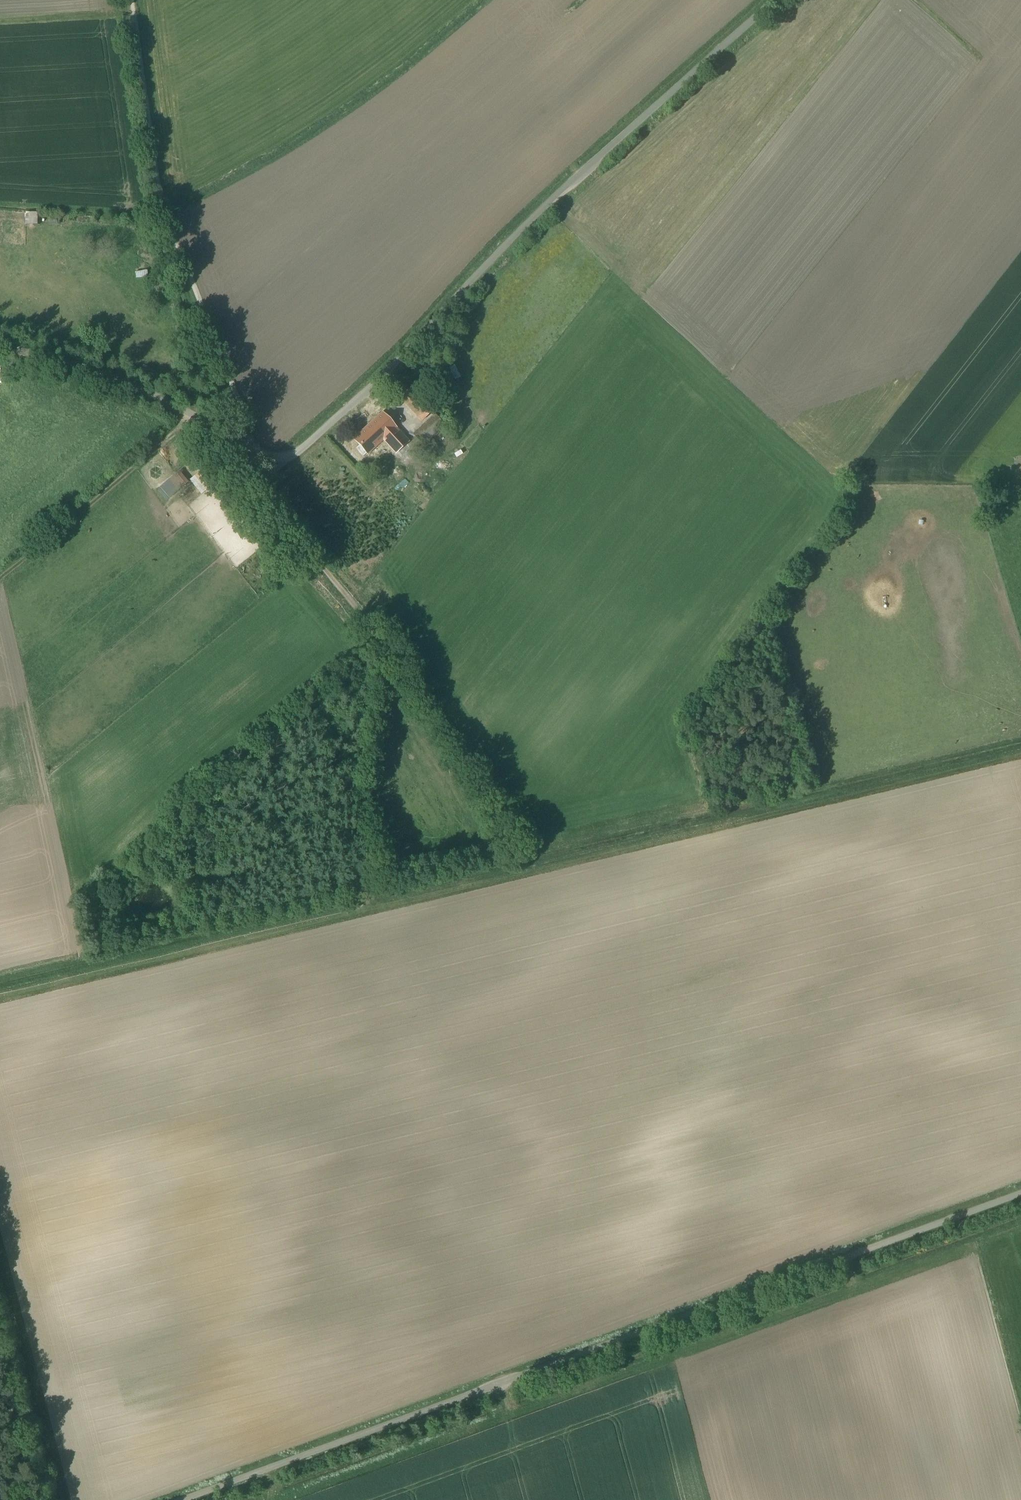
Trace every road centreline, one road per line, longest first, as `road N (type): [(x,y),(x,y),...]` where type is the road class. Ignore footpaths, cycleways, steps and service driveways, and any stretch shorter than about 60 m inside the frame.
road 1 (unclassified): [(773,0),(577,174),(368,387),(275,461),(152,395),(39,352),(0,347)]
road 2 (unclassified): [(190,1499),(1020,1195)]

